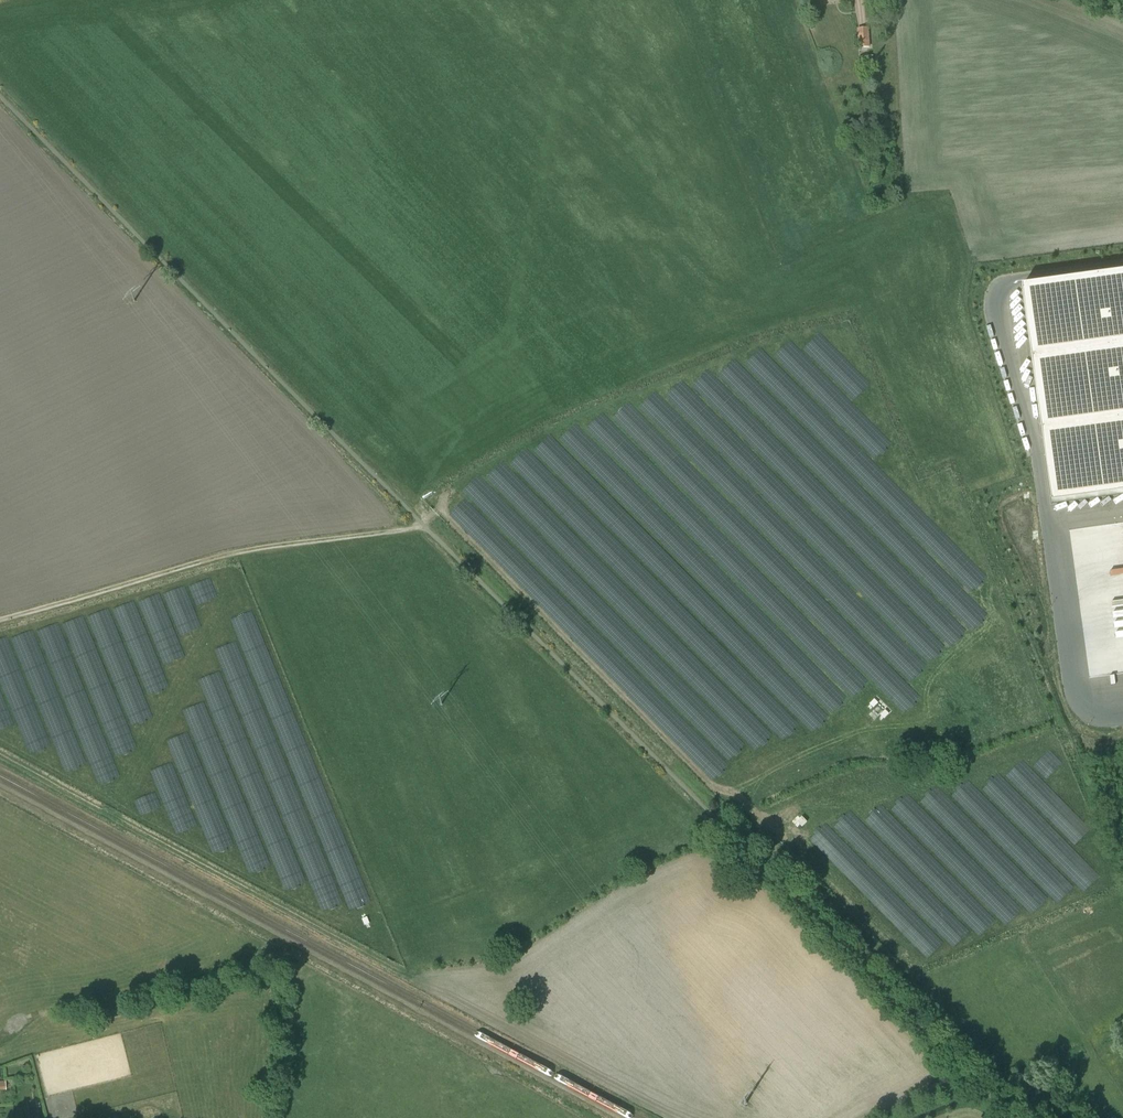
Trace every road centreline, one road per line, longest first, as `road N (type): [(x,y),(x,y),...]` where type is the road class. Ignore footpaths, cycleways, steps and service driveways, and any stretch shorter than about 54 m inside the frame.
road 1 (track): [(0,626),(200,565),(418,519)]

